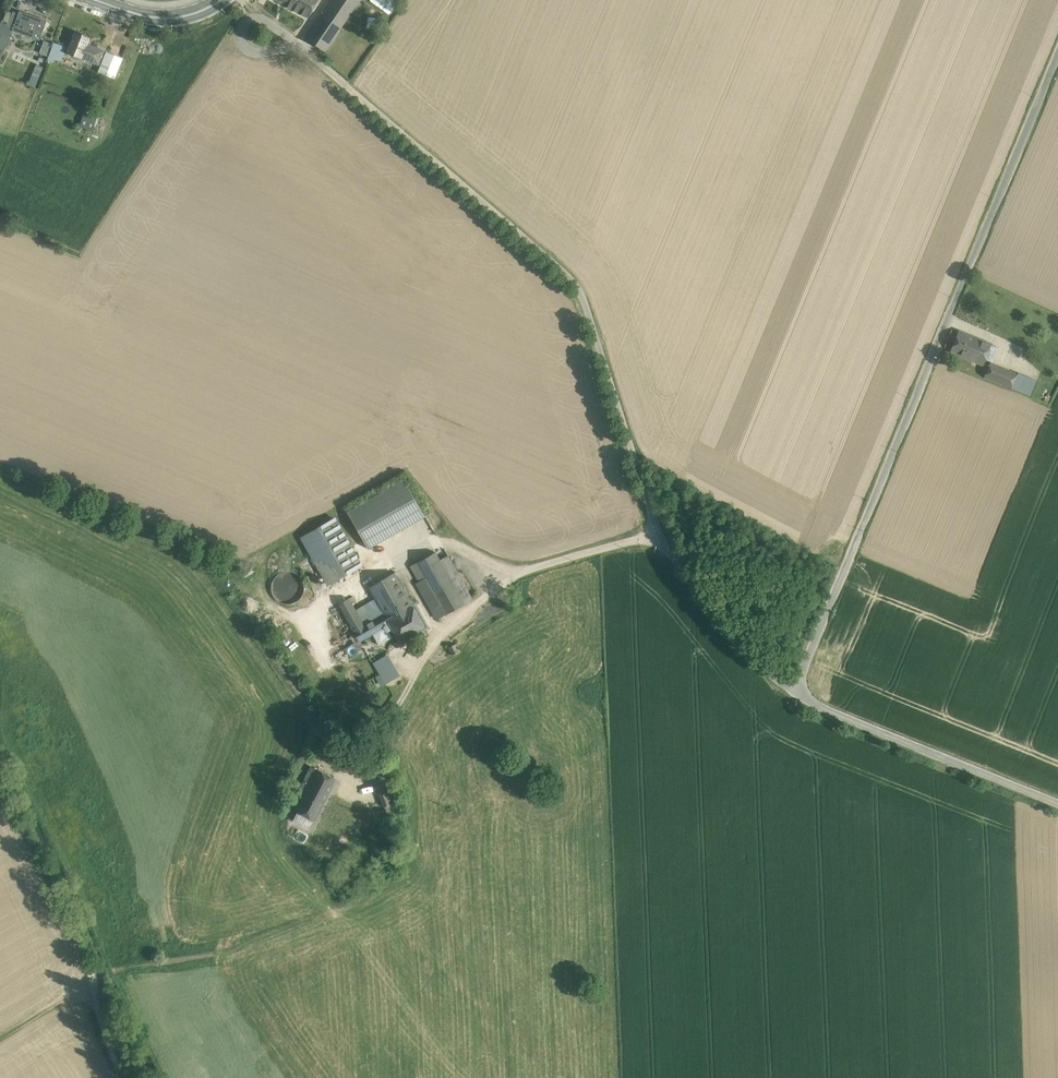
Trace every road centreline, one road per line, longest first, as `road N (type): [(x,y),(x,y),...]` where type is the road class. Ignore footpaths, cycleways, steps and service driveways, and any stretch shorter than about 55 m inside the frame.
road 1 (track): [(805,693),(785,686),(653,534),(581,292),(559,265),(302,45),(264,18),(240,28),(247,49),(274,50)]
road 2 (unclassified): [(1057,55),(803,674),(805,693)]
road 3 (track): [(521,572),(435,538),(310,614),(335,661)]
road 4 (unclassified): [(1057,803),(805,693)]
road 5 (track): [(521,572),(439,635),(355,770)]
road 6 (track): [(653,534),(521,572)]
road 7 (primary): [(96,0),(171,18),(218,0)]

